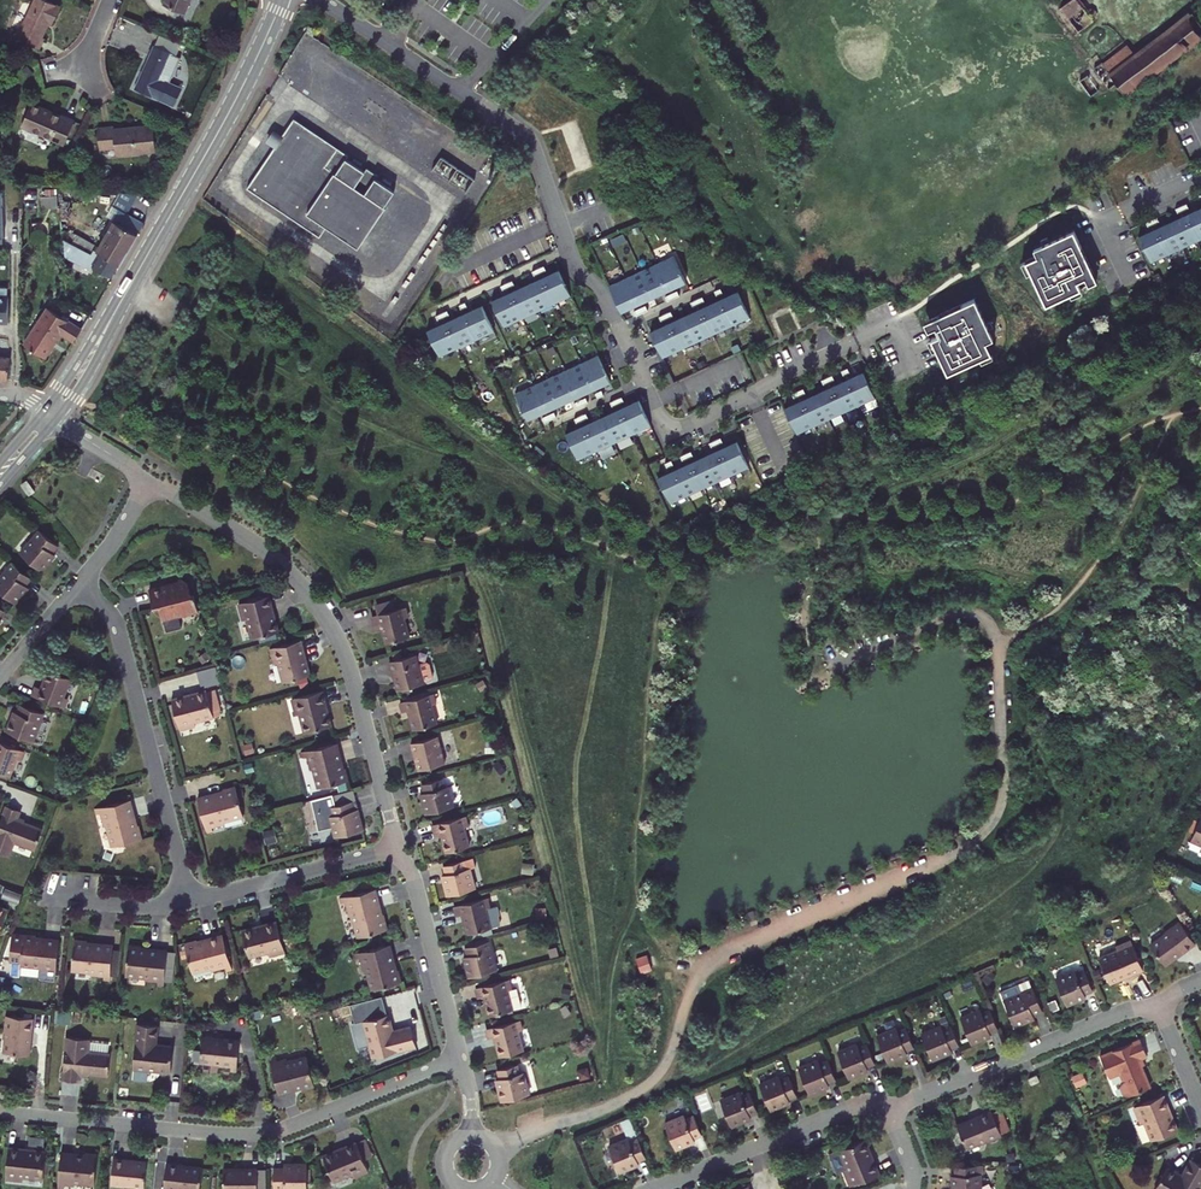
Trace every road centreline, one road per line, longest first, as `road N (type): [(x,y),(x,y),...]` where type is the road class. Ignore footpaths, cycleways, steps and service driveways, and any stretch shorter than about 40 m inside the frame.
road 1 (residential): [(0,1113),(258,1134),(462,1060)]
road 2 (residential): [(398,848),(343,655),(322,609),(275,559),(148,482)]
road 3 (residential): [(77,585),(115,623),(190,901)]
road 4 (tertiary): [(131,283),(242,86),(280,0)]
road 5 (residential): [(886,1110),(1156,1002)]
road 6 (residential): [(656,1188),(853,1109),(886,1110)]
road 7 (residential): [(462,1060),(398,848)]
road 8 (residential): [(190,901),(398,848)]
road 9 (tertiary): [(56,420),(83,383),(131,283)]
road 10 (tertiary): [(131,283),(43,412)]
road 11 (residential): [(148,482),(77,585)]
road 12 (residential): [(71,898),(190,901)]

